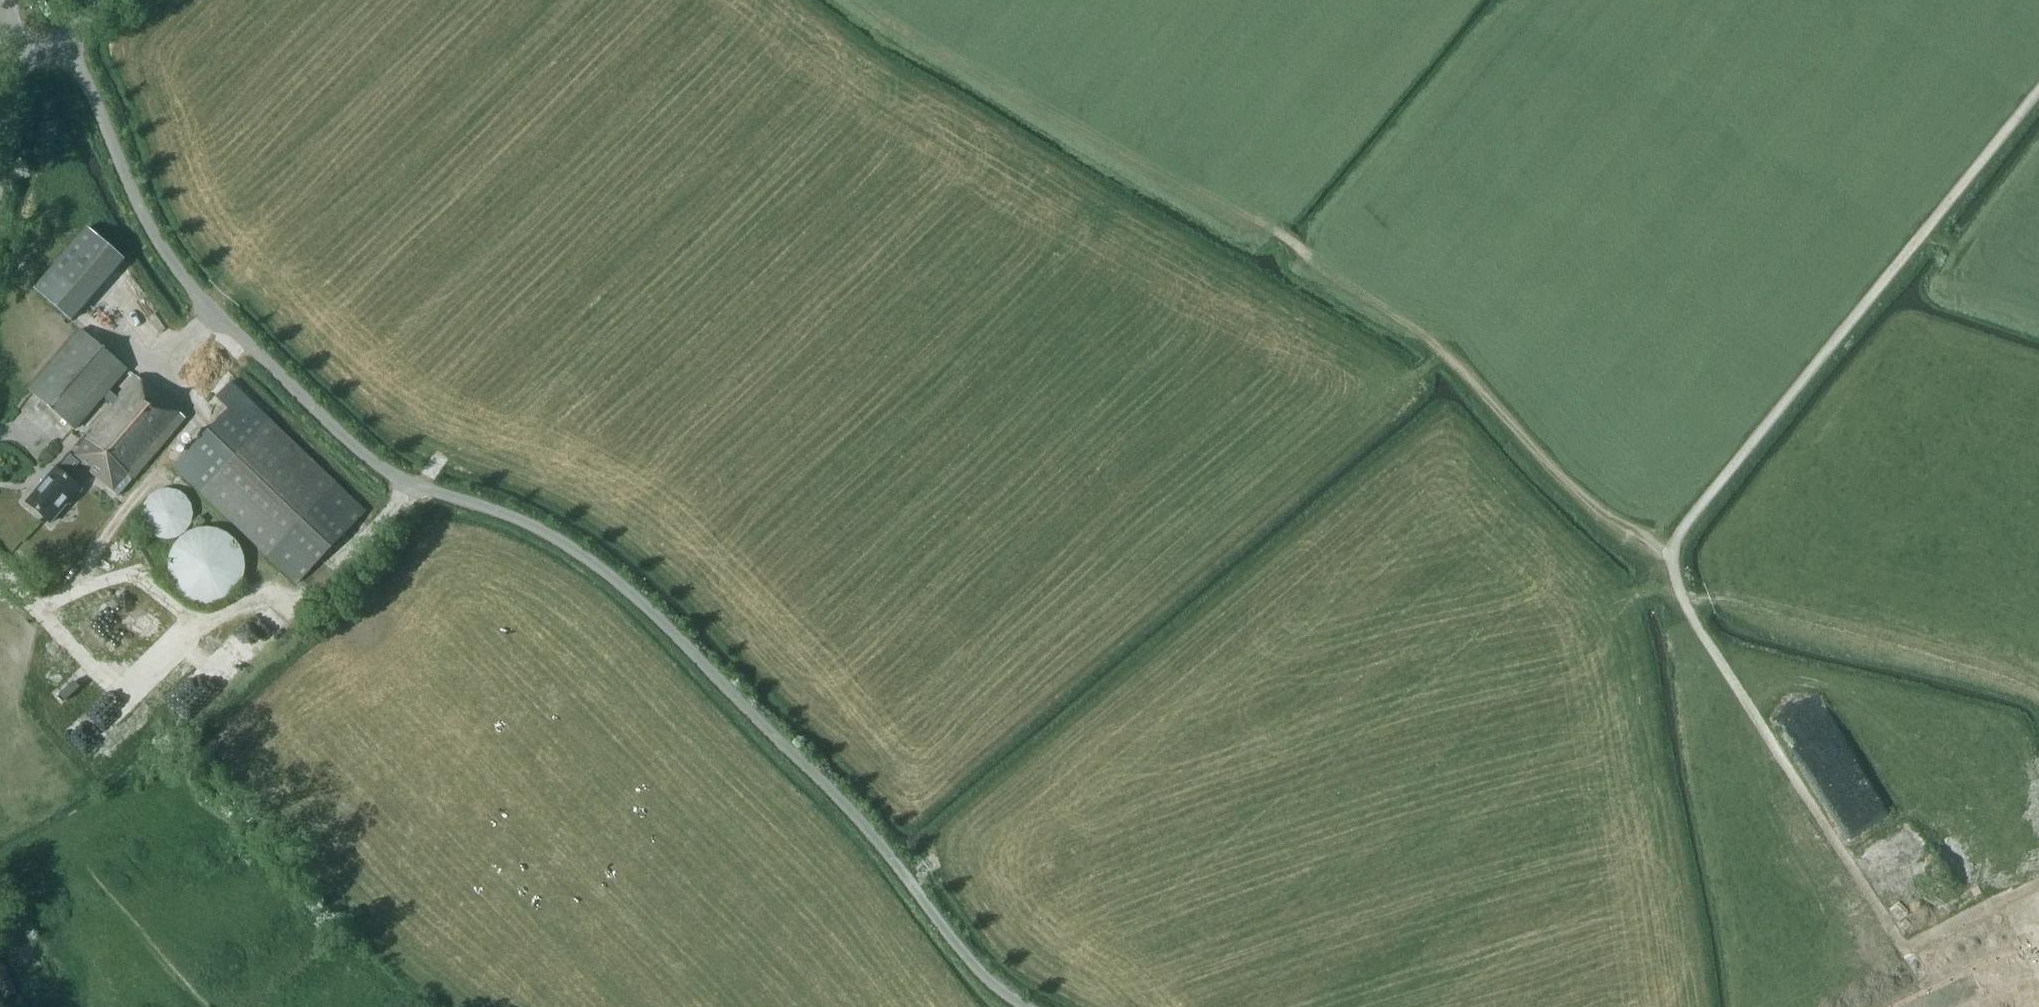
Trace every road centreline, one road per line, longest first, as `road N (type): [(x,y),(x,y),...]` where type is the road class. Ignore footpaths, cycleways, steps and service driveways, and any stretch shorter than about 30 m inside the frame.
road 1 (unclassified): [(1025,1006),(987,979),(847,806),(590,558),(363,455),(214,311),(136,199),(64,37)]

